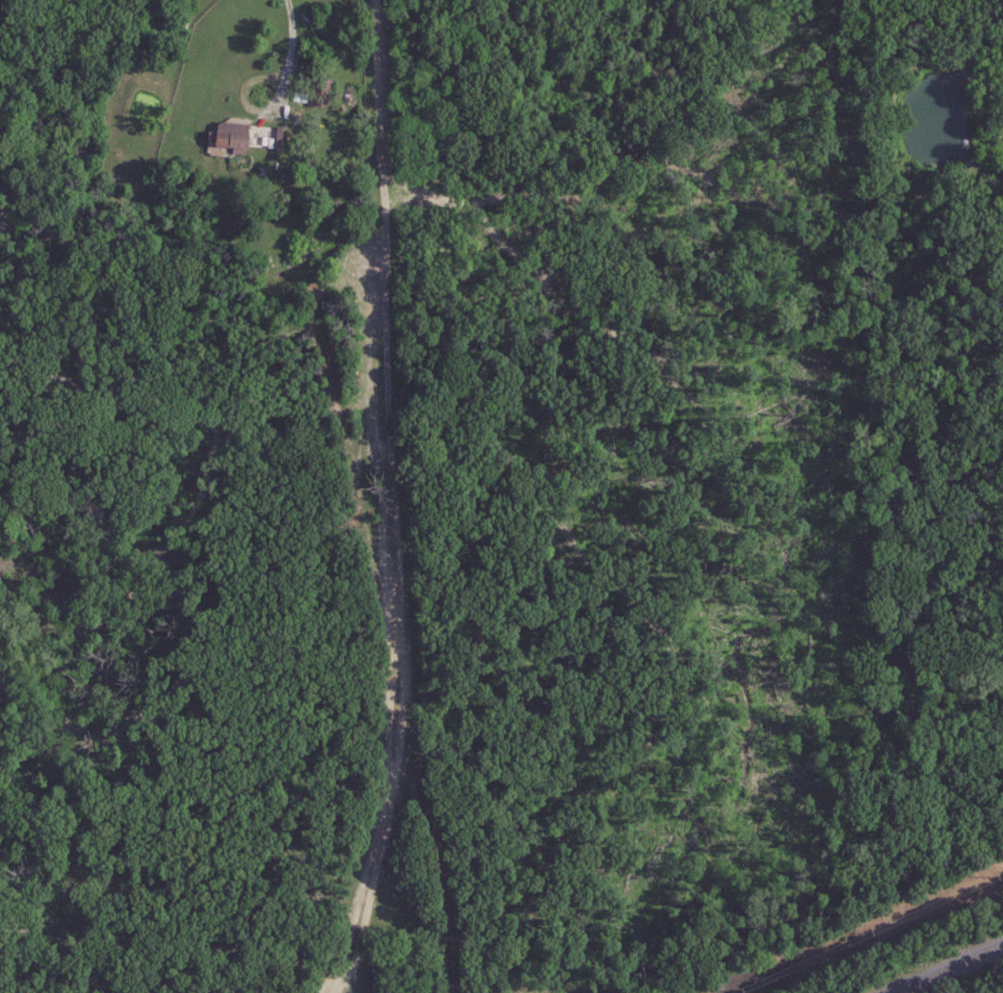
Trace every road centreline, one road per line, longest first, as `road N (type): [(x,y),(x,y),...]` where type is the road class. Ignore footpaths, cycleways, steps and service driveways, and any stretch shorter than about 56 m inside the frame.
road 1 (track): [(386,465),(398,728),(361,941),(354,966),(332,990)]
road 2 (track): [(377,0),(386,229),(373,362),(386,465)]

